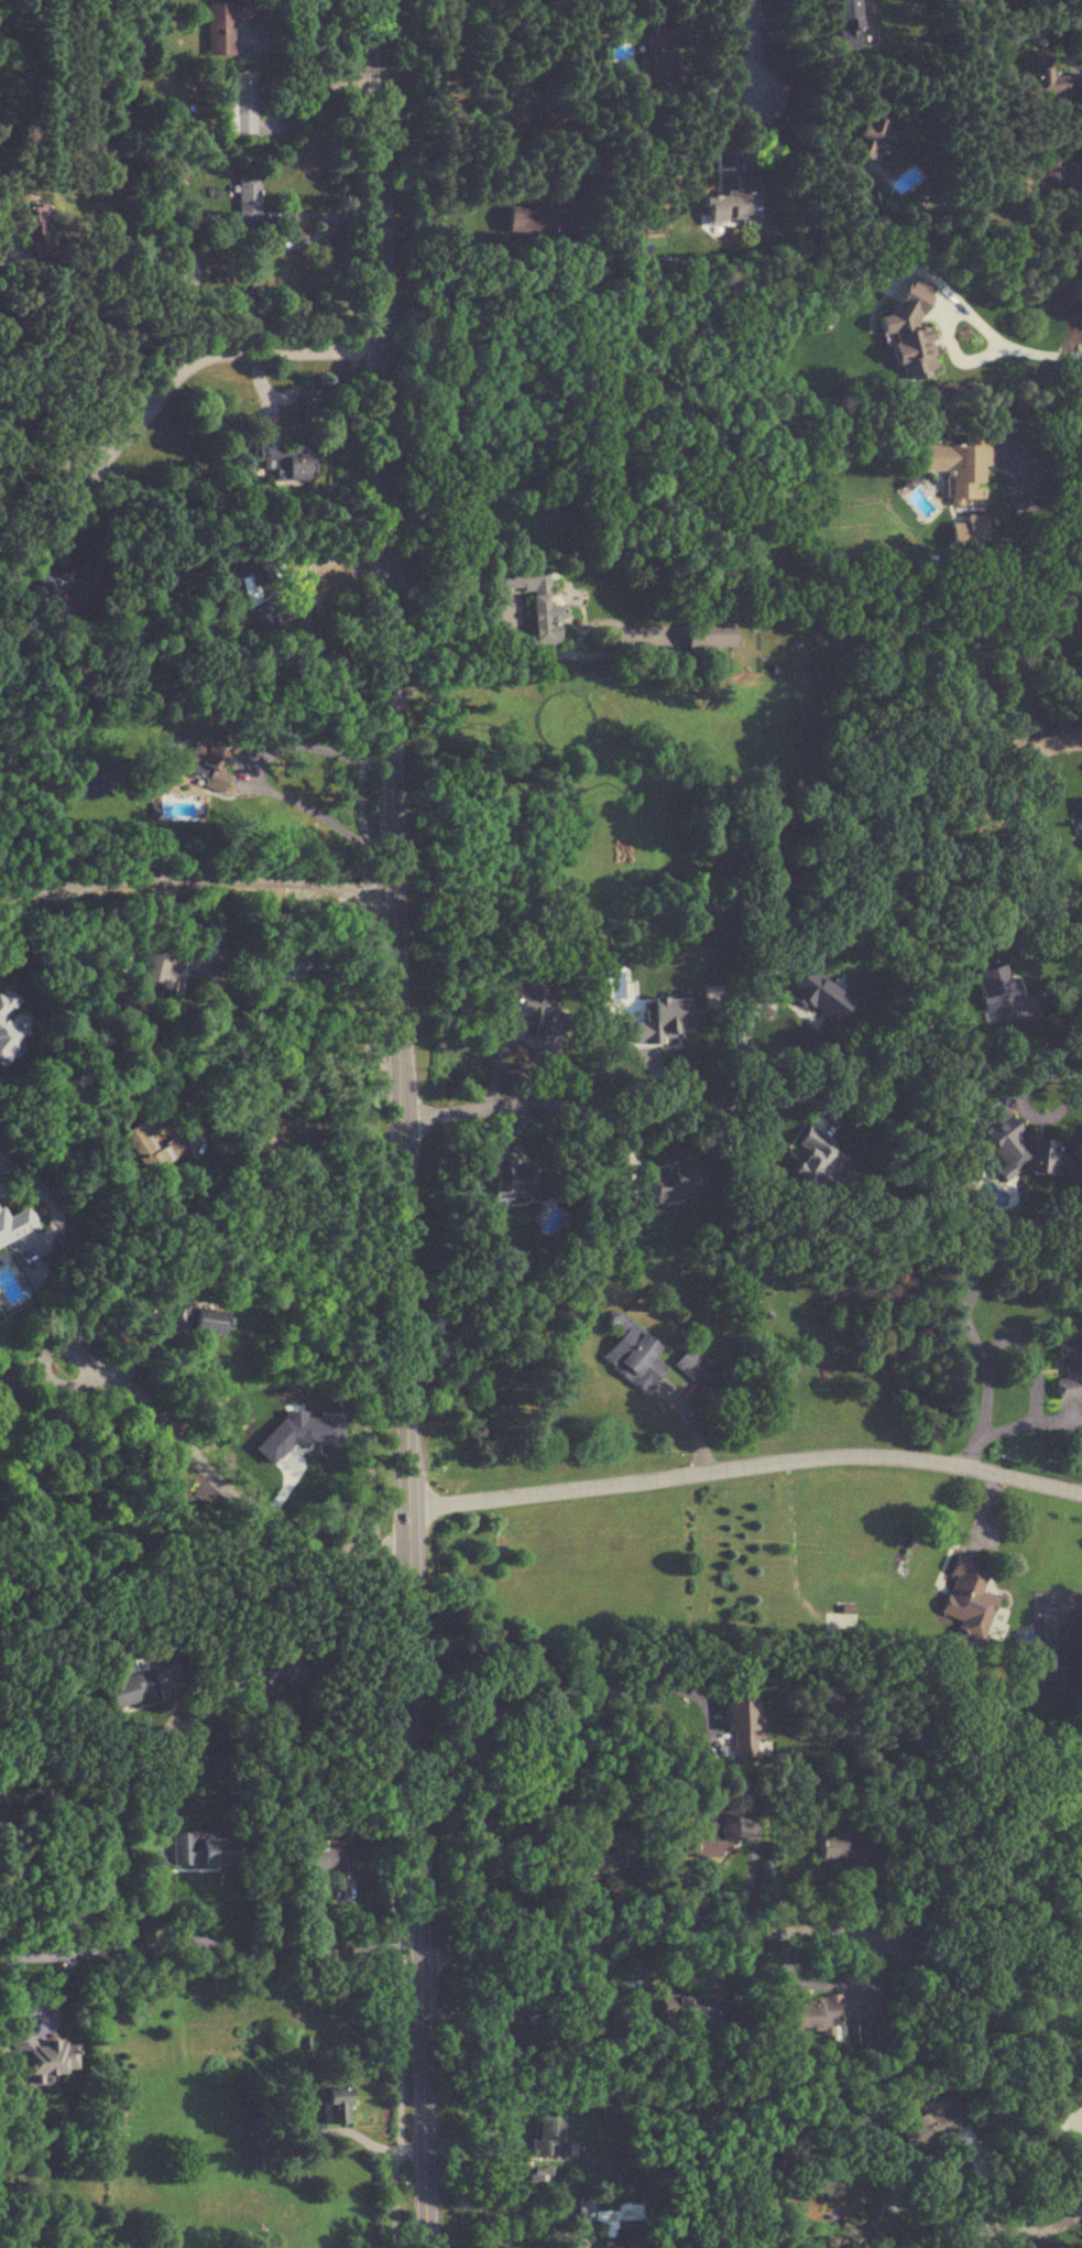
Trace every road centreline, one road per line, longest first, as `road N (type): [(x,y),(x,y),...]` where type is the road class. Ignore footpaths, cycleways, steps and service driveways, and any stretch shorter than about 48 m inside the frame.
road 1 (tertiary): [(377,0),(423,2247)]
road 2 (residential): [(408,1507),(845,1456),(947,1459),(1081,1492)]
road 3 (residential): [(415,1936),(856,1916),(903,1930),(1081,1921)]
road 4 (residential): [(415,1936),(247,1947),(178,1932),(0,1949)]
road 5 (residential): [(408,1544),(364,1547),(308,1536),(250,1506),(136,1392),(64,1365)]
road 6 (residential): [(393,893),(266,881),(0,896)]
road 7 (residential): [(398,1117),(515,1100),(612,1112),(696,1084),(718,1096)]

